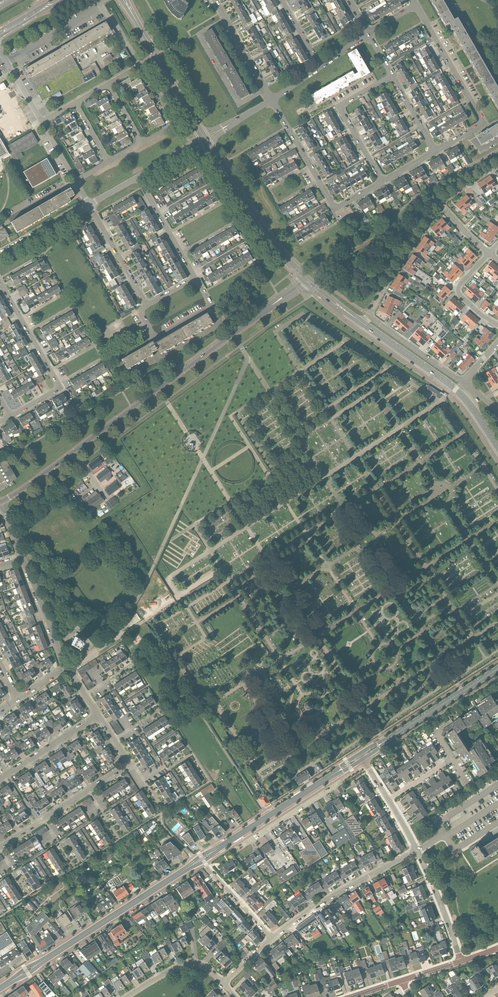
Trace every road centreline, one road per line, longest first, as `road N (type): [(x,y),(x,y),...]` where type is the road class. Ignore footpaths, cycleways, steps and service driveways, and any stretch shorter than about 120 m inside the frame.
road 1 (tertiary): [(1,502),(233,334)]
road 2 (primary): [(0,989),(194,864)]
road 3 (residential): [(0,848),(129,763),(99,713)]
road 4 (residential): [(435,151),(481,119),(417,5)]
road 5 (tertiary): [(497,447),(455,389),(364,324)]
road 6 (residential): [(12,417),(59,383),(0,281)]
road 7 (residential): [(272,938),(417,850)]
road 8 (tertiary): [(303,277),(205,139)]
road 9 (tertiary): [(205,139),(125,0)]
road 10 (primary): [(210,853),(337,772)]
road 11 (residential): [(383,181),(342,108),(393,75)]
road 12 (residential): [(142,143),(173,120),(141,66),(109,84)]
road 13 (unclassified): [(69,668),(125,619),(155,564)]
road 14 (primary): [(384,742),(497,669)]
road 15 (residential): [(440,204),(369,316)]
road 16 (residential): [(335,209),(273,100)]

